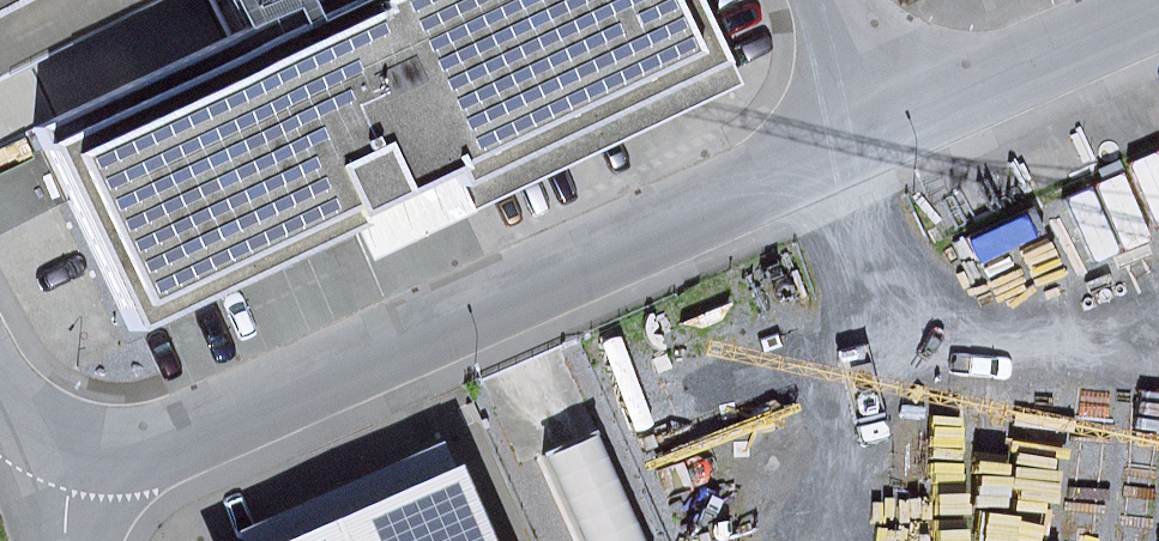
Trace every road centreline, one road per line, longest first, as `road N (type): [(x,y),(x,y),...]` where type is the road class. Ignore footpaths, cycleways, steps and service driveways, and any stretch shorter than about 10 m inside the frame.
road 1 (residential): [(55,508),(911,126)]
road 2 (residential): [(911,126),(1158,15)]
road 3 (unclassified): [(55,508),(0,368)]
road 4 (residential): [(851,0),(911,126)]

